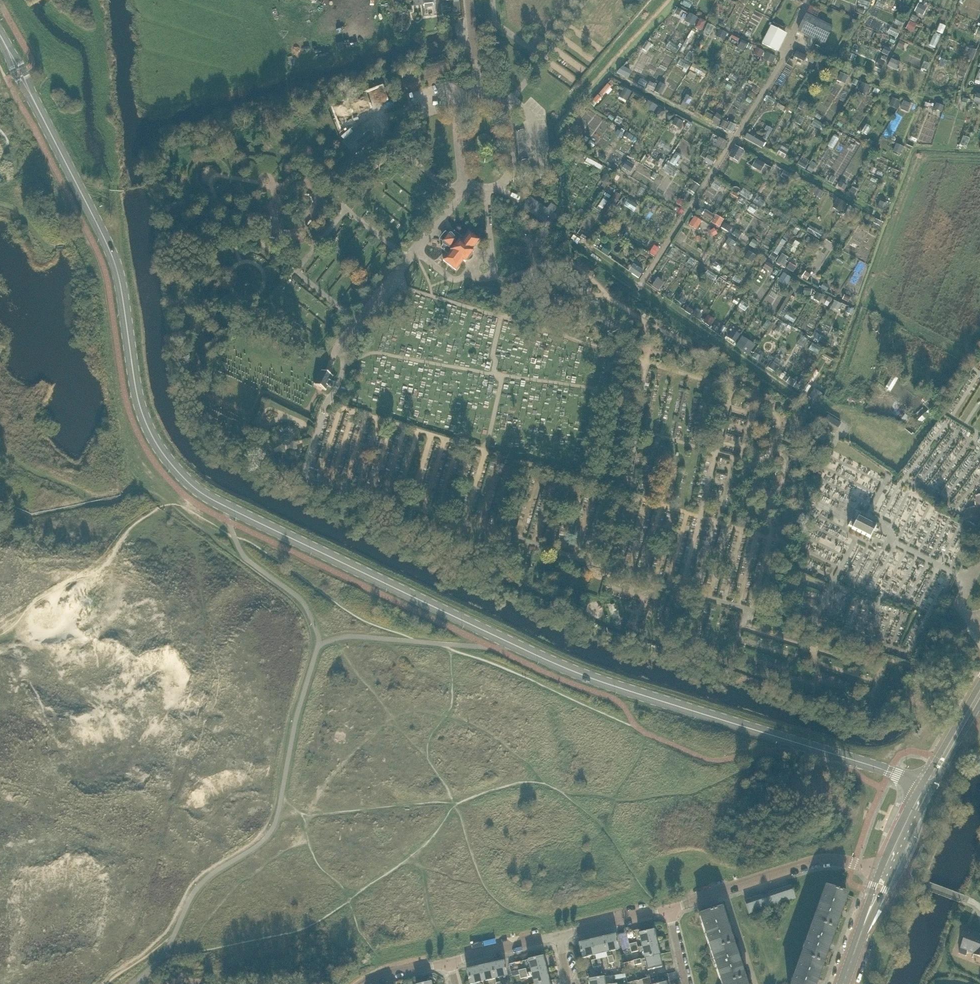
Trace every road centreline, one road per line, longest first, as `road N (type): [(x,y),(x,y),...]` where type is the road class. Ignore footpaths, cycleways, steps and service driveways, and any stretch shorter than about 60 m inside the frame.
road 1 (tertiary): [(31,94),(118,269),(148,426),(199,491),(577,673),(924,783)]
road 2 (residential): [(880,870),(818,861),(672,907)]
road 3 (tertiary): [(864,926),(934,787)]

